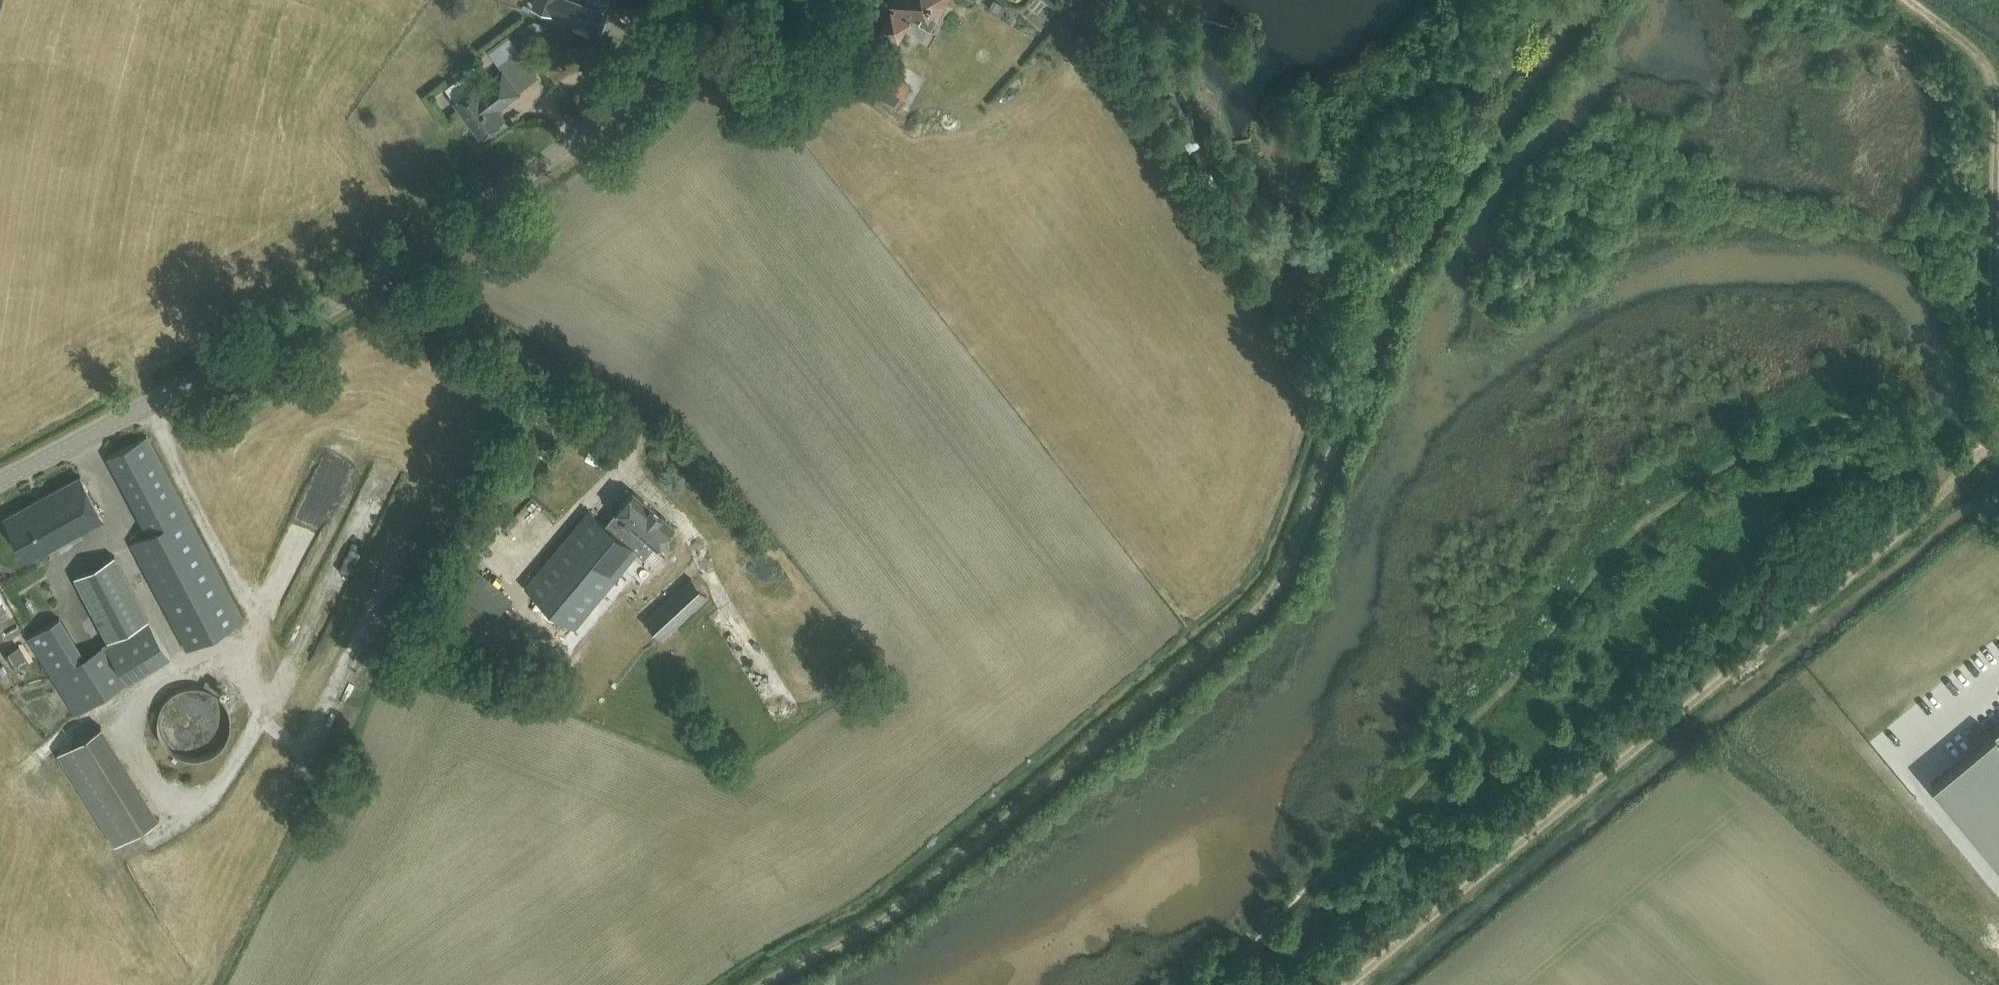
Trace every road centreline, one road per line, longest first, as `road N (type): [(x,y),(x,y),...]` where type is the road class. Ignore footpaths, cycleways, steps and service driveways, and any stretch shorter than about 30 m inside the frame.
road 1 (unclassified): [(713,0),(612,107),(379,278),(0,483)]

